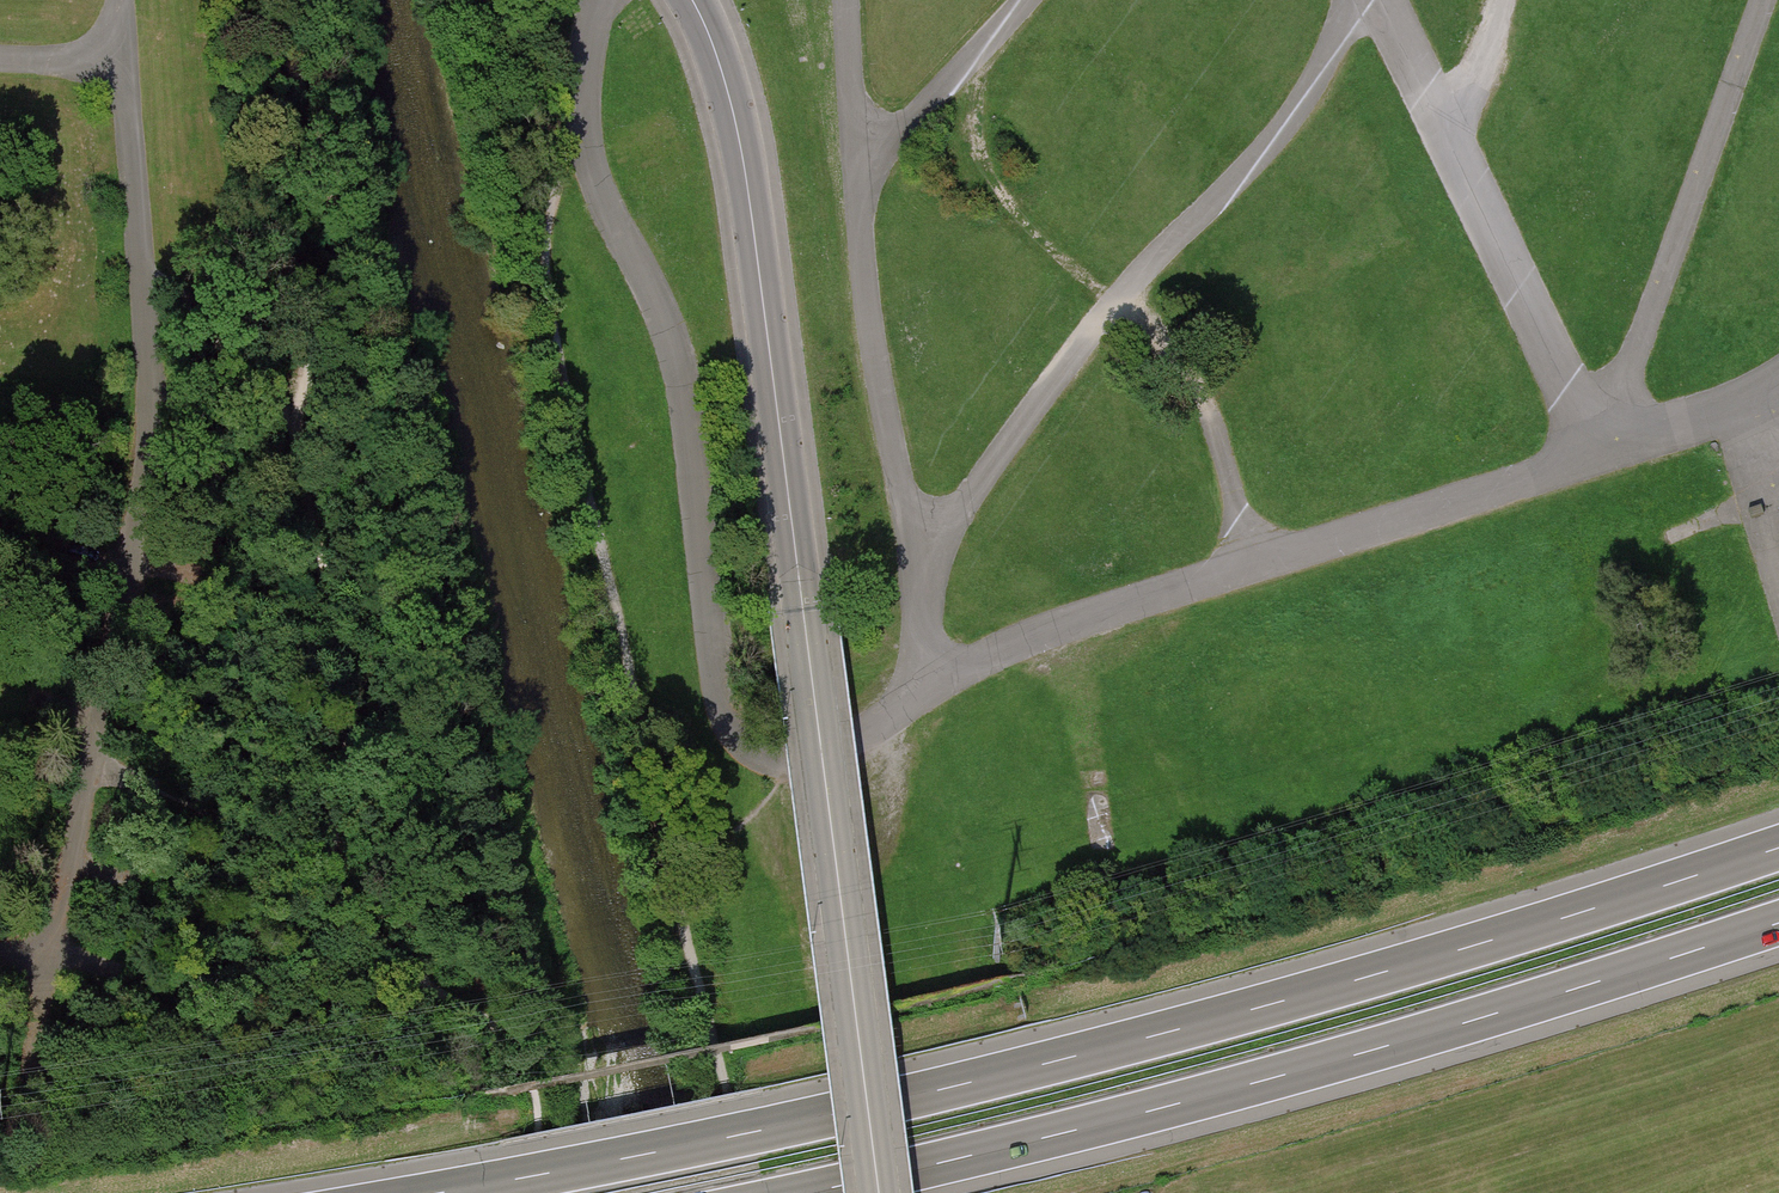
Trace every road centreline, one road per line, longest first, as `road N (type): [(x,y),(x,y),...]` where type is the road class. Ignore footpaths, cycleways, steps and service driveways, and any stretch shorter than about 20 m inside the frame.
road 1 (unclassified): [(600,0),(585,75),(586,151),(683,378),(721,699),(757,751),(782,760),(904,711),(945,676),(1242,569),(1600,455)]
road 2 (motorway): [(1778,848),(1461,950),(1054,1062),(748,1133),(436,1192)]
road 3 (unclassified): [(691,0),(735,115),(748,190),(879,1192)]
road 4 (motorway): [(809,1192),(1304,1069),(1778,923)]
road 5 (track): [(0,958),(27,953),(51,935),(86,725),(129,576),(150,414),(121,60)]
road 6 (unclassified): [(1600,455),(1759,0)]
road 7 (unclassified): [(1600,455),(1778,396)]
road 8 (track): [(0,55),(121,60),(120,0)]

